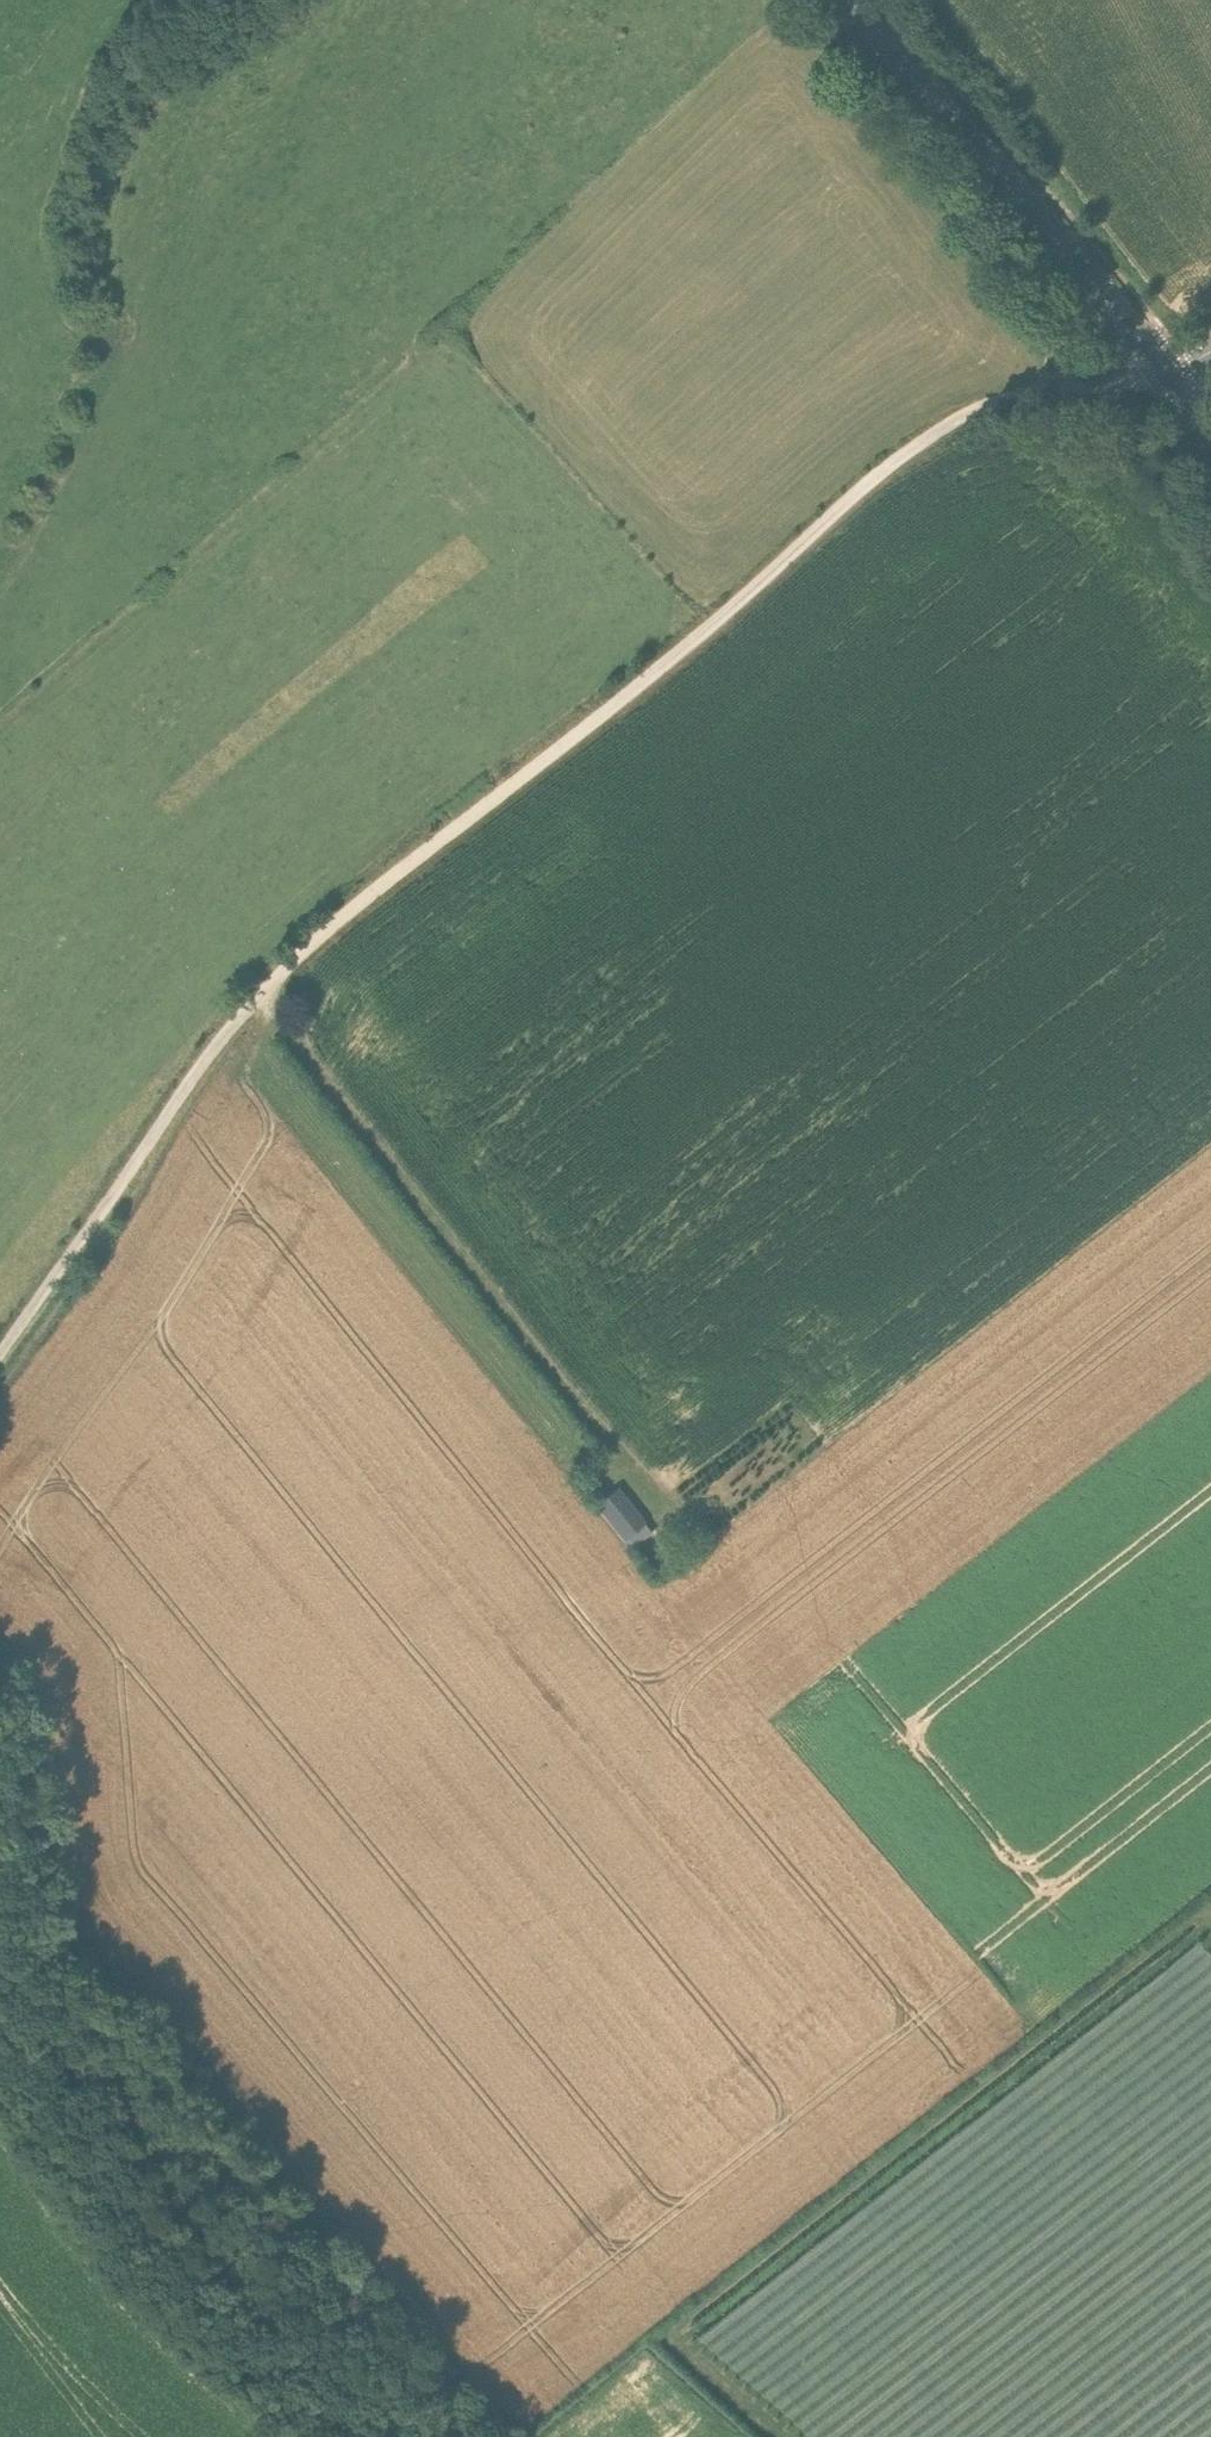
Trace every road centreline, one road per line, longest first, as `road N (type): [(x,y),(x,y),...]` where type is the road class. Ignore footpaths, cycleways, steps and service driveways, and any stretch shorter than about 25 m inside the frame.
road 1 (track): [(0,1352),(223,1036),(281,971),(376,888),(689,643),(909,449),(1014,398),(1169,377)]
road 2 (track): [(667,1524),(276,1023),(262,990)]
road 3 (secondary): [(1169,377),(847,0)]

